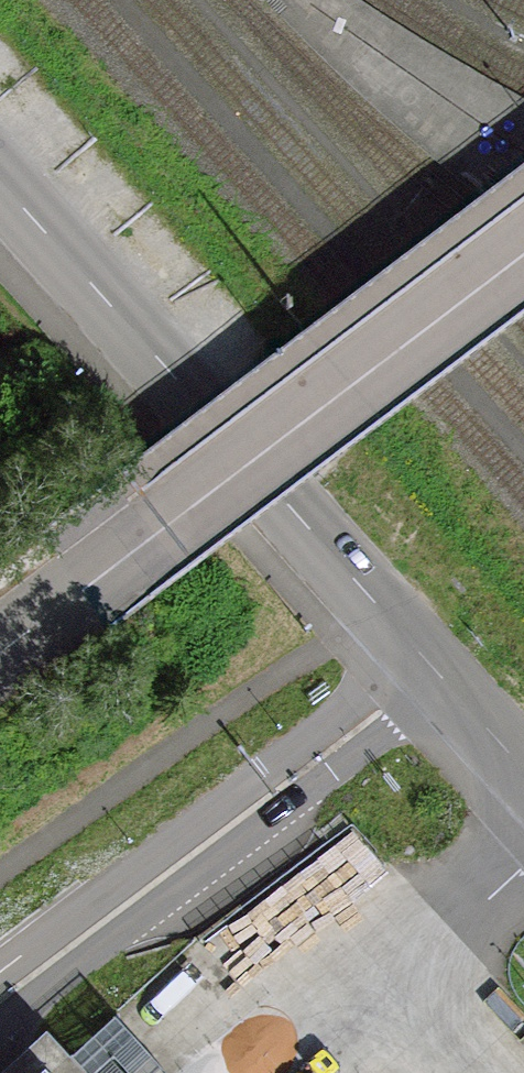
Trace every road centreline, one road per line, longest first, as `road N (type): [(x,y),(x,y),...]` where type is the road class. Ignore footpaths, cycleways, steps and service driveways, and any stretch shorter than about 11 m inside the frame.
road 1 (unclassified): [(523,771),(0,181)]
road 2 (tertiary): [(0,650),(523,254)]

